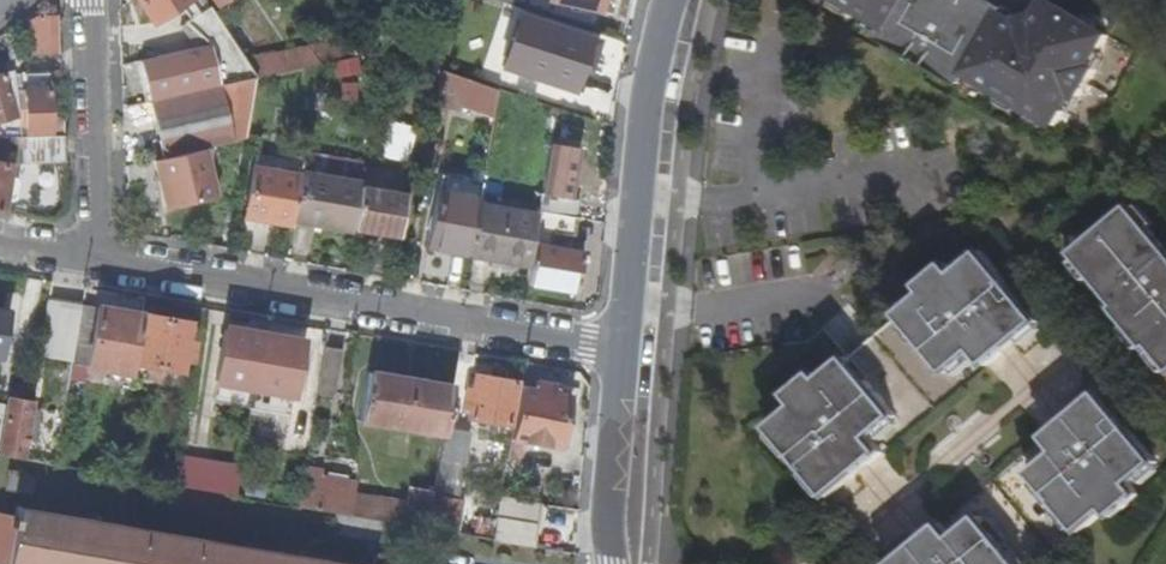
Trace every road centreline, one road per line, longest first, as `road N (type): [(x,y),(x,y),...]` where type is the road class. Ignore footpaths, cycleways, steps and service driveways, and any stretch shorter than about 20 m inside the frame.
road 1 (residential): [(624,348),(99,254)]
road 2 (residential): [(671,0),(656,49),(624,348)]
road 3 (residential): [(99,254),(95,0)]
road 4 (residential): [(624,348),(609,513),(613,563)]

